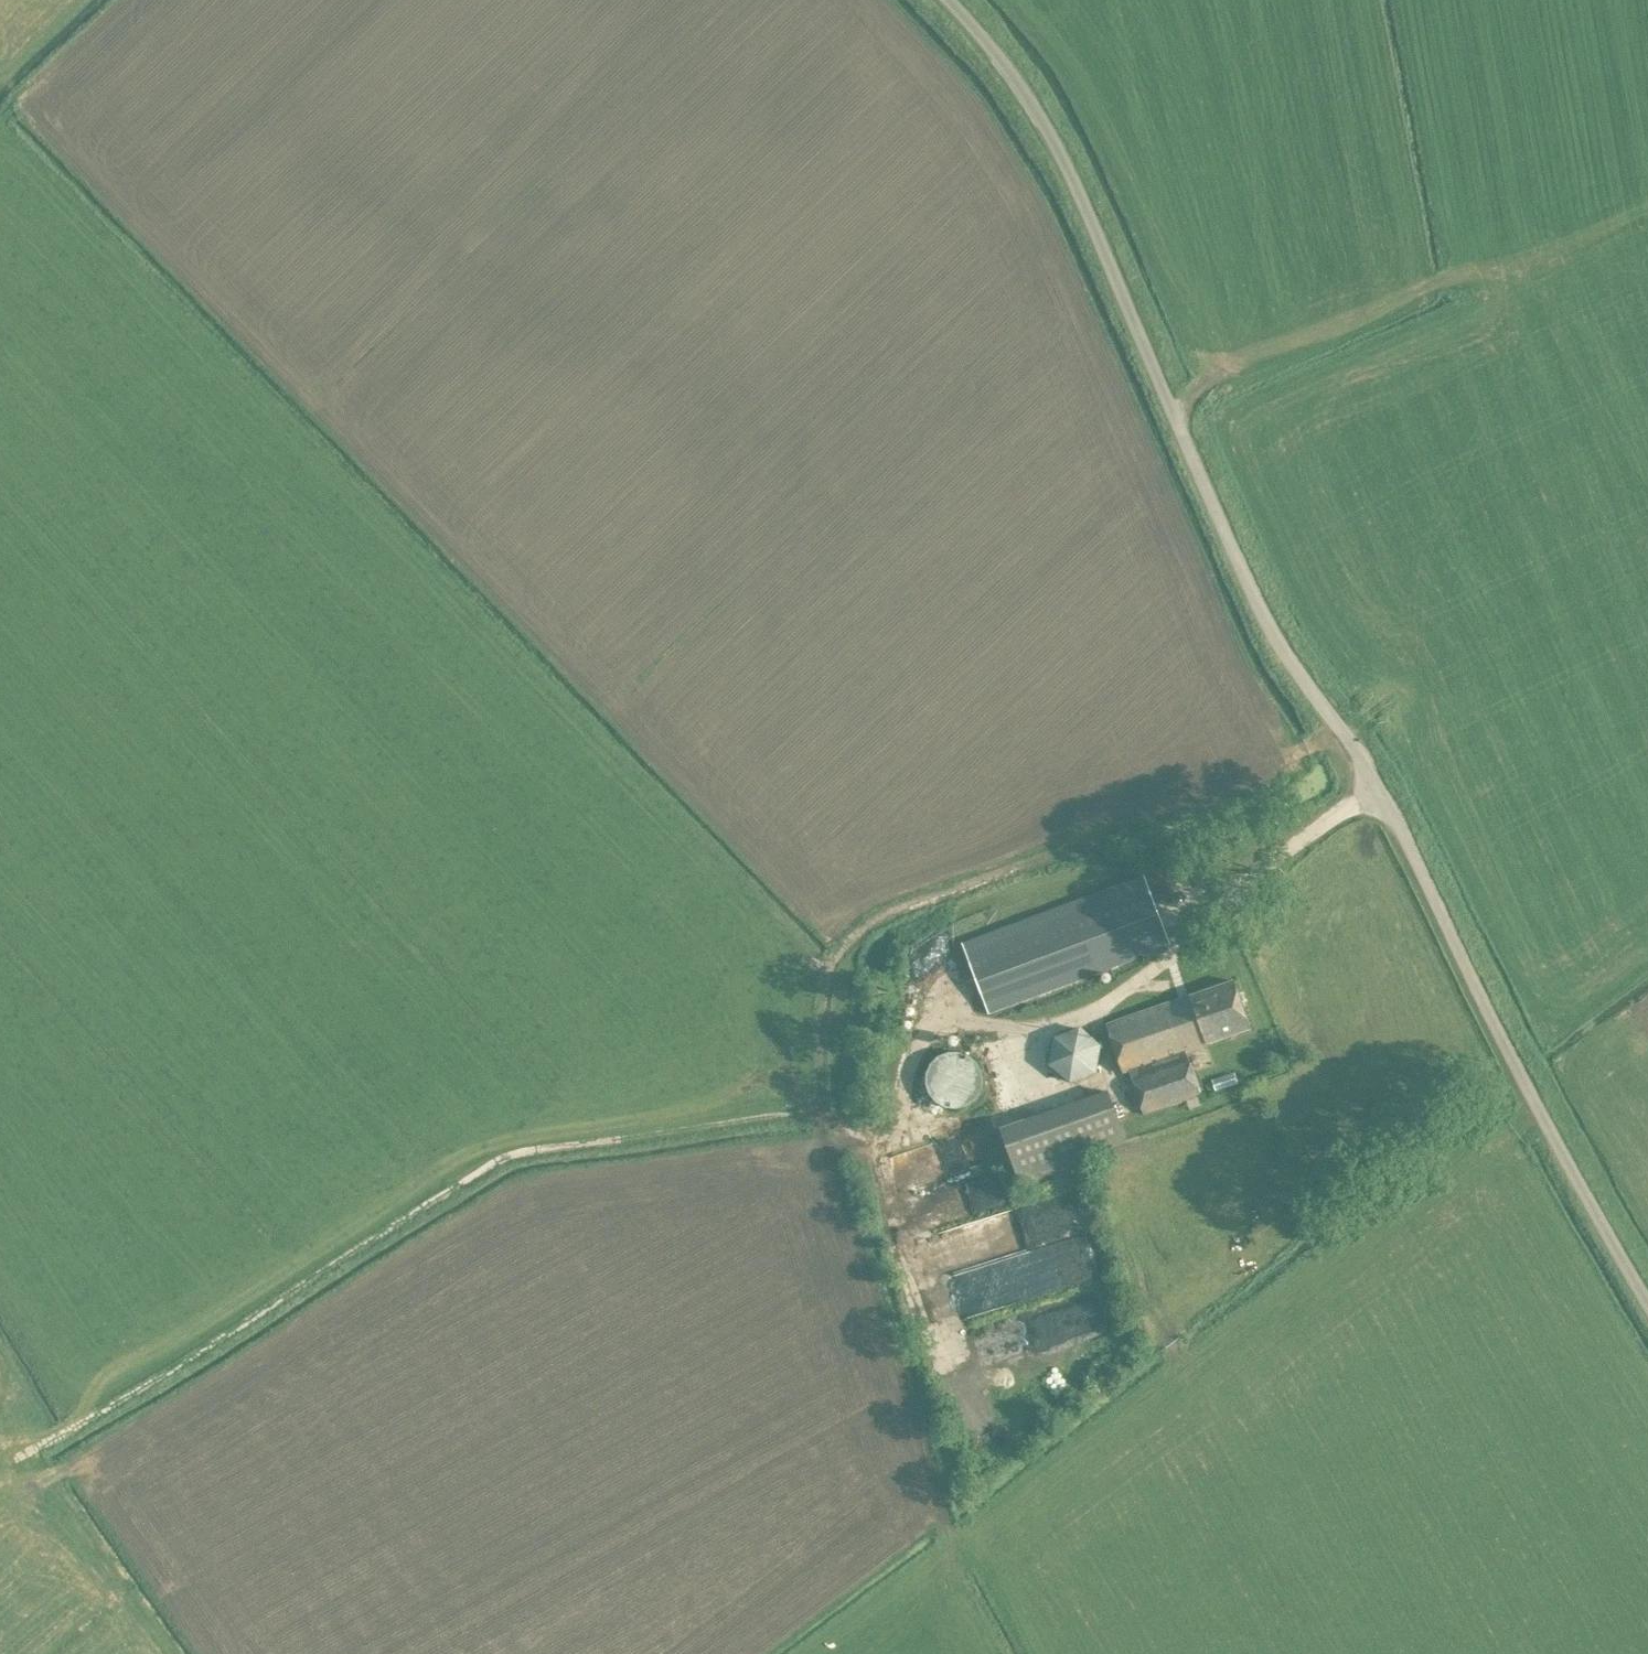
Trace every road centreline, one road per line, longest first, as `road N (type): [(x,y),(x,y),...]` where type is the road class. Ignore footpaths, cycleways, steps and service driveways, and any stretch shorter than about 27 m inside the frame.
road 1 (unclassified): [(1647,1302),(1386,804),(1265,617),(1049,129),(1014,71),(950,0)]

